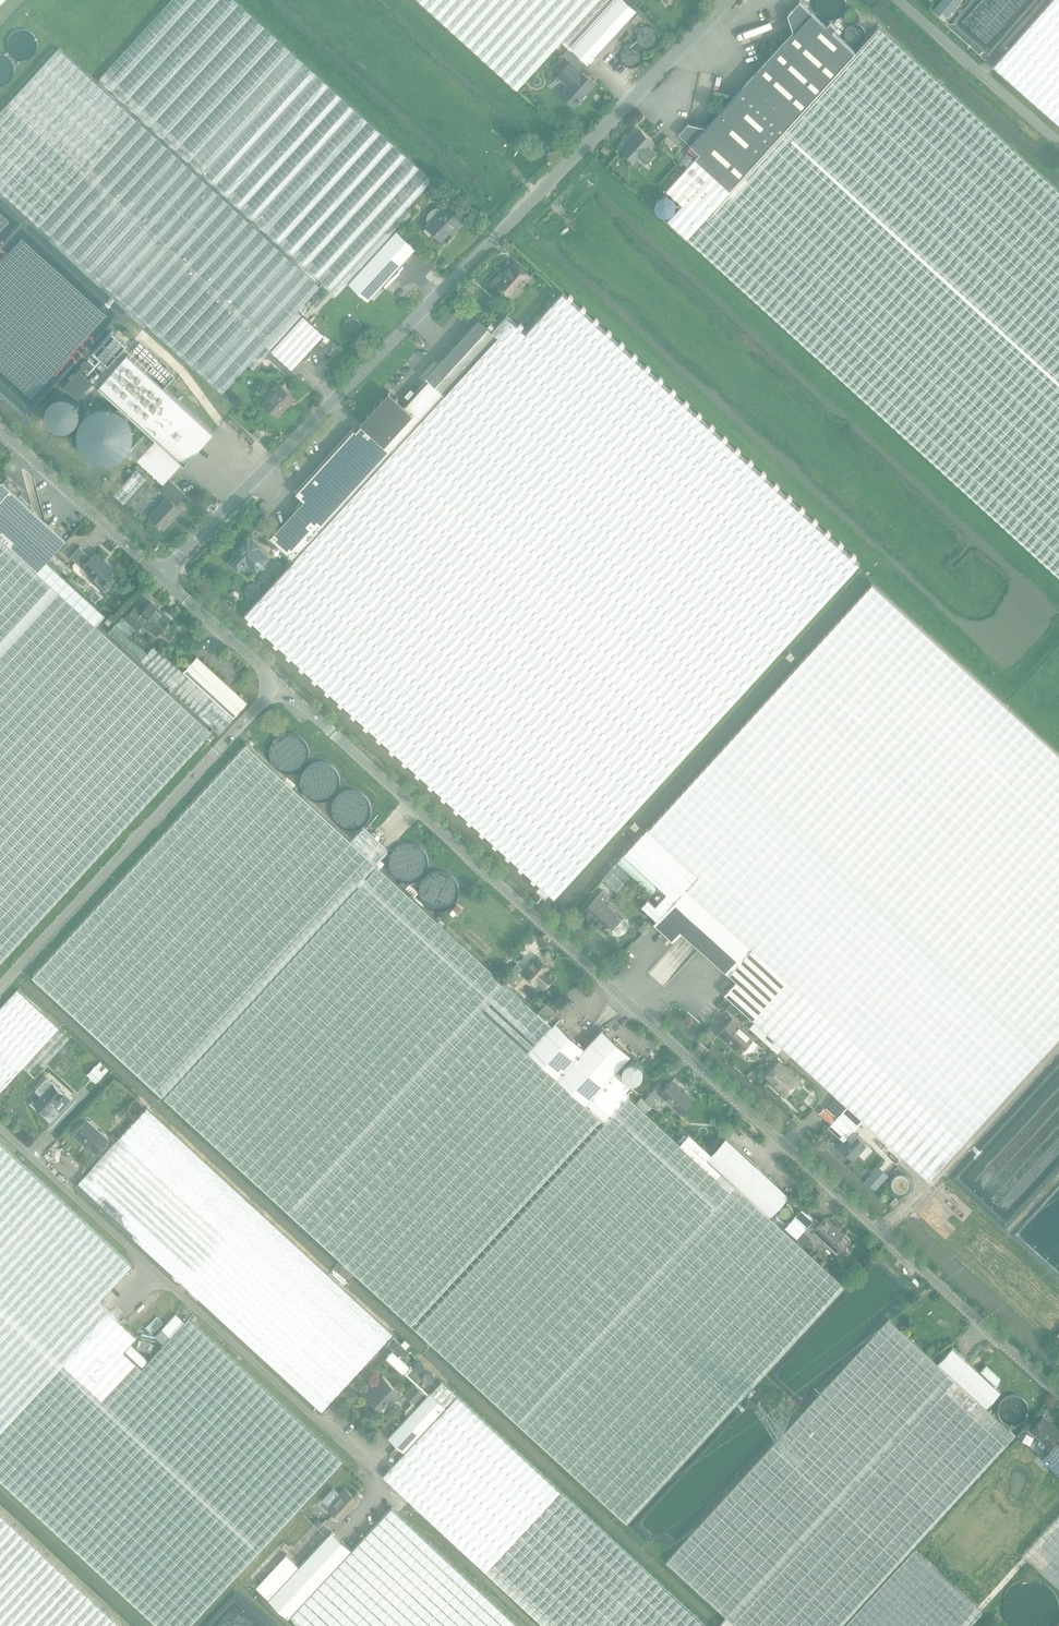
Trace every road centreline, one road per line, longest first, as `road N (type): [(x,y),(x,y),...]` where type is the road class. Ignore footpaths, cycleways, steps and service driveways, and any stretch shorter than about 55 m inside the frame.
road 1 (unclassified): [(1058,1392),(277,680)]
road 2 (unclassified): [(159,573),(725,0)]
road 3 (unclassified): [(371,1471),(0,1127)]
road 4 (unclassified): [(0,988),(277,680)]
road 5 (unclassified): [(159,573),(0,427)]
road 6 (unclassified): [(1058,142),(898,0)]
road 7 (unclassified): [(127,1625),(0,1508)]
road 8 (unclassified): [(277,680),(159,573)]

